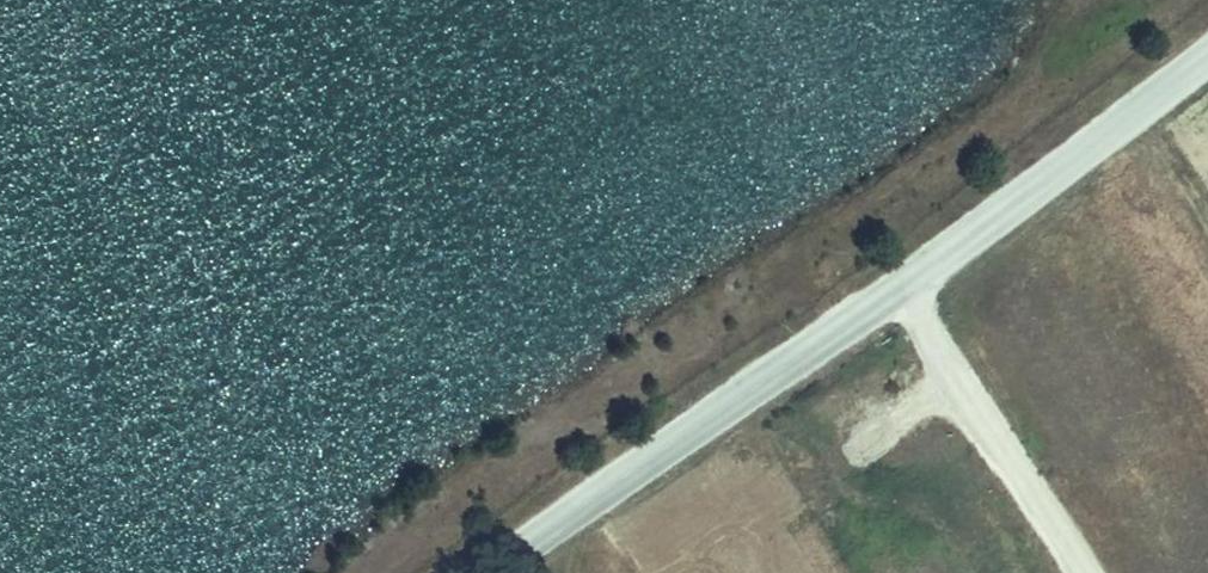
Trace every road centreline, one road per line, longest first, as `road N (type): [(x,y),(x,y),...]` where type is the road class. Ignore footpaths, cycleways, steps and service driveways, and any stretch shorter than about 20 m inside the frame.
road 1 (unclassified): [(481,572),(890,288),(1207,52)]

